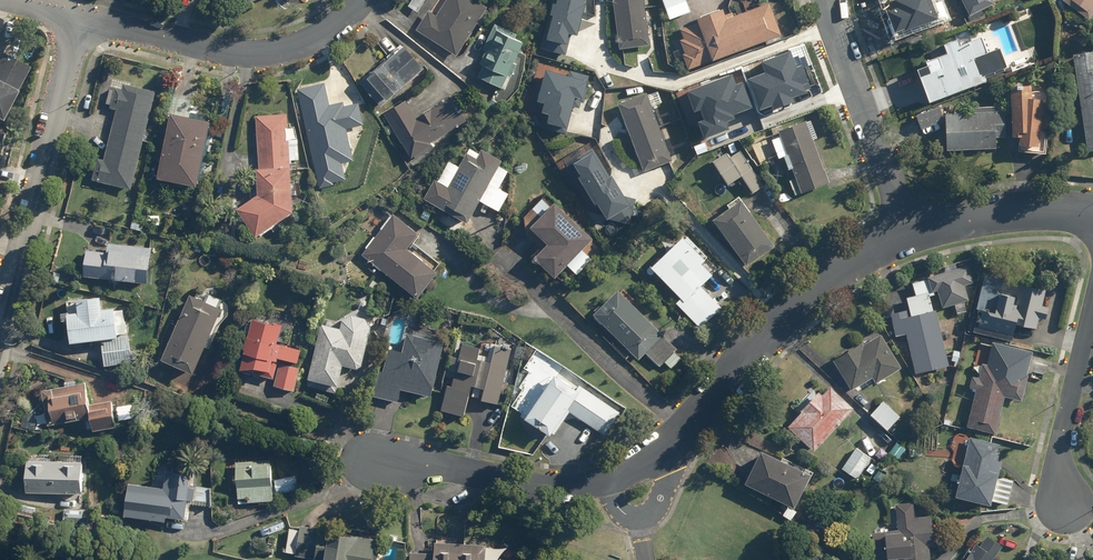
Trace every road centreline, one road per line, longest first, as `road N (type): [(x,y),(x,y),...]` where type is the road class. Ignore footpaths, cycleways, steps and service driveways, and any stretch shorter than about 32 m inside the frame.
road 1 (residential): [(672,446),(777,320),(834,275),(911,236)]
road 2 (residential): [(74,16),(0,326)]
road 3 (residential): [(360,0),(307,42),(275,51),(74,16)]
road 4 (residential): [(911,236),(827,0)]
road 5 (residential): [(375,465),(397,461),(543,488),(602,480)]
road 6 (residential): [(1092,304),(1058,459),(1067,506)]
road 7 (residential): [(911,236),(1034,210),(1092,212)]
road 8 (residential): [(672,446),(677,460),(646,513),(618,509),(602,480)]

